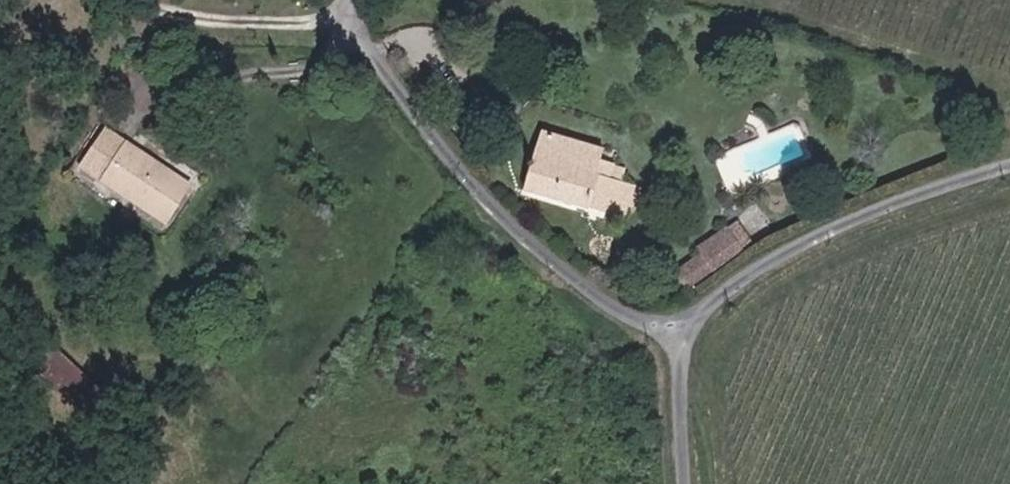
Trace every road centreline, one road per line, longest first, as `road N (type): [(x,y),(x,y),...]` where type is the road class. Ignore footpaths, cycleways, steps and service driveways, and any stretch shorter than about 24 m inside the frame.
road 1 (unclassified): [(355,0),(352,14),(474,182),(566,270),(646,322),(678,326),(788,256),(1009,165)]
road 2 (track): [(690,483),(678,326)]

